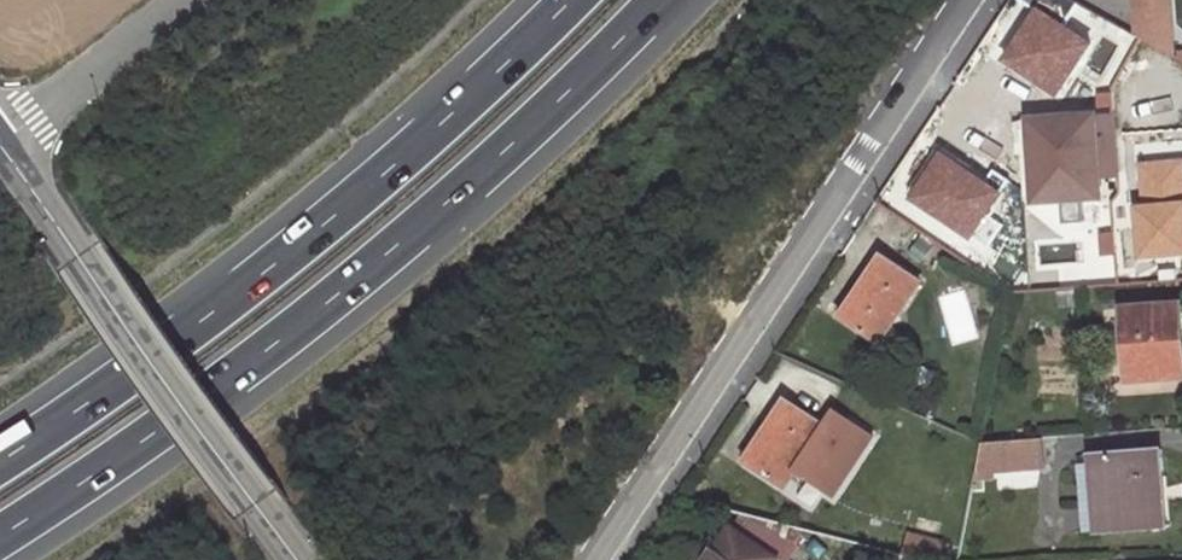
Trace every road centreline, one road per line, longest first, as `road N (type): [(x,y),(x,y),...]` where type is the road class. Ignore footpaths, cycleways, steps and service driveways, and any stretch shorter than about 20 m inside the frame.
road 1 (motorway): [(0,535),(315,311),(462,187),(657,0)]
road 2 (motorway): [(572,0),(436,132),(277,264),(0,462)]
road 3 (unclassified): [(982,0),(610,559)]
road 4 (unclassified): [(1,145),(296,559)]
road 5 (unclassified): [(181,0),(1,145)]

